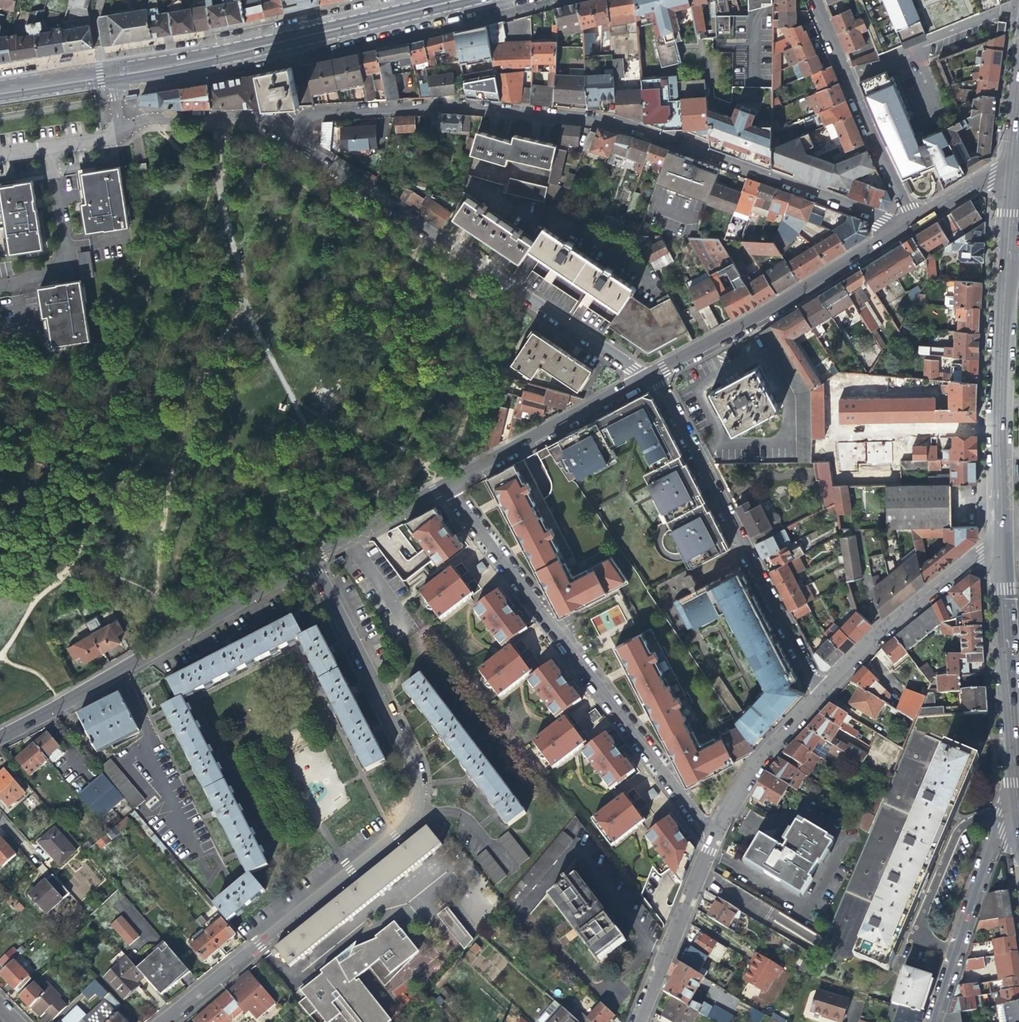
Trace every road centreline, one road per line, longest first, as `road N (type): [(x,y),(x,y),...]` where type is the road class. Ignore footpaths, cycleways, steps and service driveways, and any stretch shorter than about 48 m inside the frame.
road 1 (residential): [(900,222),(607,116),(449,100),(329,107),(303,124),(303,150)]
road 2 (residential): [(310,562),(408,750),(416,779),(406,815),(388,839),(156,1021)]
road 3 (residential): [(709,833),(444,488)]
road 4 (residential): [(303,150),(644,378)]
road 5 (secondary): [(998,542),(1011,160)]
road 6 (residential): [(654,374),(819,691)]
road 7 (tertiary): [(0,737),(310,562)]
road 8 (primary): [(112,71),(441,0)]
road 9 (tertiary): [(654,374),(900,222)]
road 10 (secondary): [(1018,799),(998,542)]
road 11 (residential): [(908,217),(816,0)]
road 12 (residential): [(998,542),(869,634),(819,691)]
road 13 (residential): [(1018,811),(1001,825),(936,1021)]
road 14 (tertiary): [(444,488),(644,378)]
road 15 (residential): [(709,833),(633,1021)]
road 16 (residential): [(121,123),(228,111),(255,118),(303,150)]
road 17 (residential): [(45,146),(62,264),(0,285)]
road 18 (residential): [(819,691),(757,759),(709,833)]
road 19 (tertiary): [(310,562),(444,488)]

